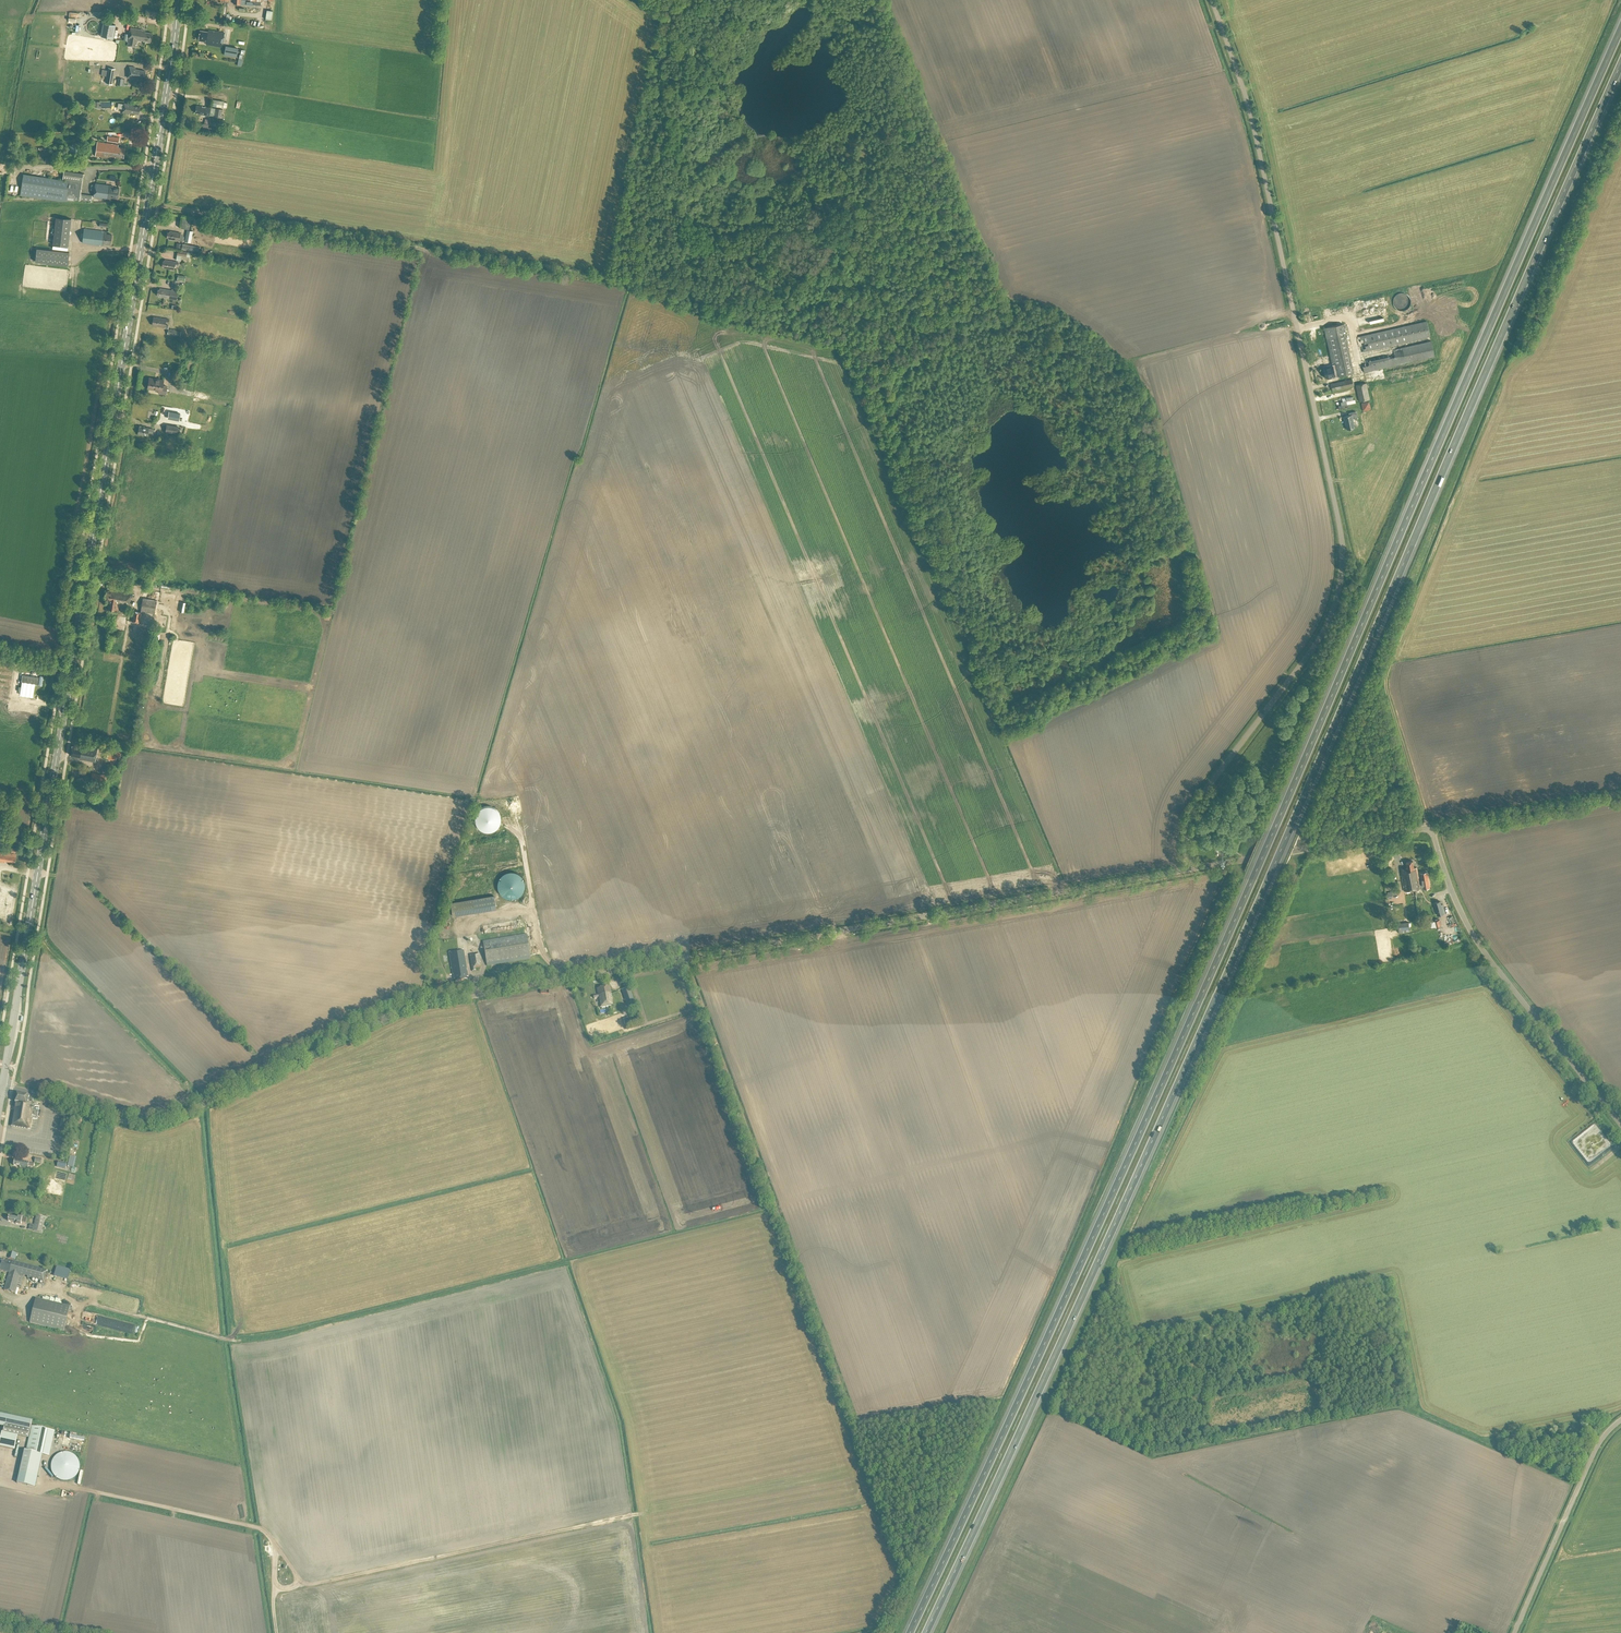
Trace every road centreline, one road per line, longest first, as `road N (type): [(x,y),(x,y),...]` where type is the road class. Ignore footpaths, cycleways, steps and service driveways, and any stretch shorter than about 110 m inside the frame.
road 1 (motorway): [(1620,29),(1157,1097),(910,1632)]
road 2 (motorway): [(926,1632),(1172,1099),(1620,65)]
road 3 (tertiary): [(1190,869),(426,1004),(157,1122),(130,1123),(3,1085)]
road 4 (secondary): [(3,1085),(178,0)]
road 5 (unclassified): [(1190,869),(1187,830),(1199,799),(1321,635),(1342,564),(1252,119),(1212,0)]
road 6 (track): [(75,1301),(243,1341),(561,1265)]
road 7 (track): [(148,204),(635,287)]
road 8 (track): [(274,1589),(641,1514)]
road 9 (unclassified): [(1620,1125),(1494,966),(1453,892),(1430,827)]
road 10 (track): [(73,1487),(257,1528),(303,1586)]
road 11 (track): [(86,580),(331,610)]
road 12 (tertiary): [(1430,827),(1190,869)]
road 13 (unclassified): [(1620,1421),(1590,1463),(1515,1632)]
road 14 (tertiary): [(1620,793),(1430,827)]

